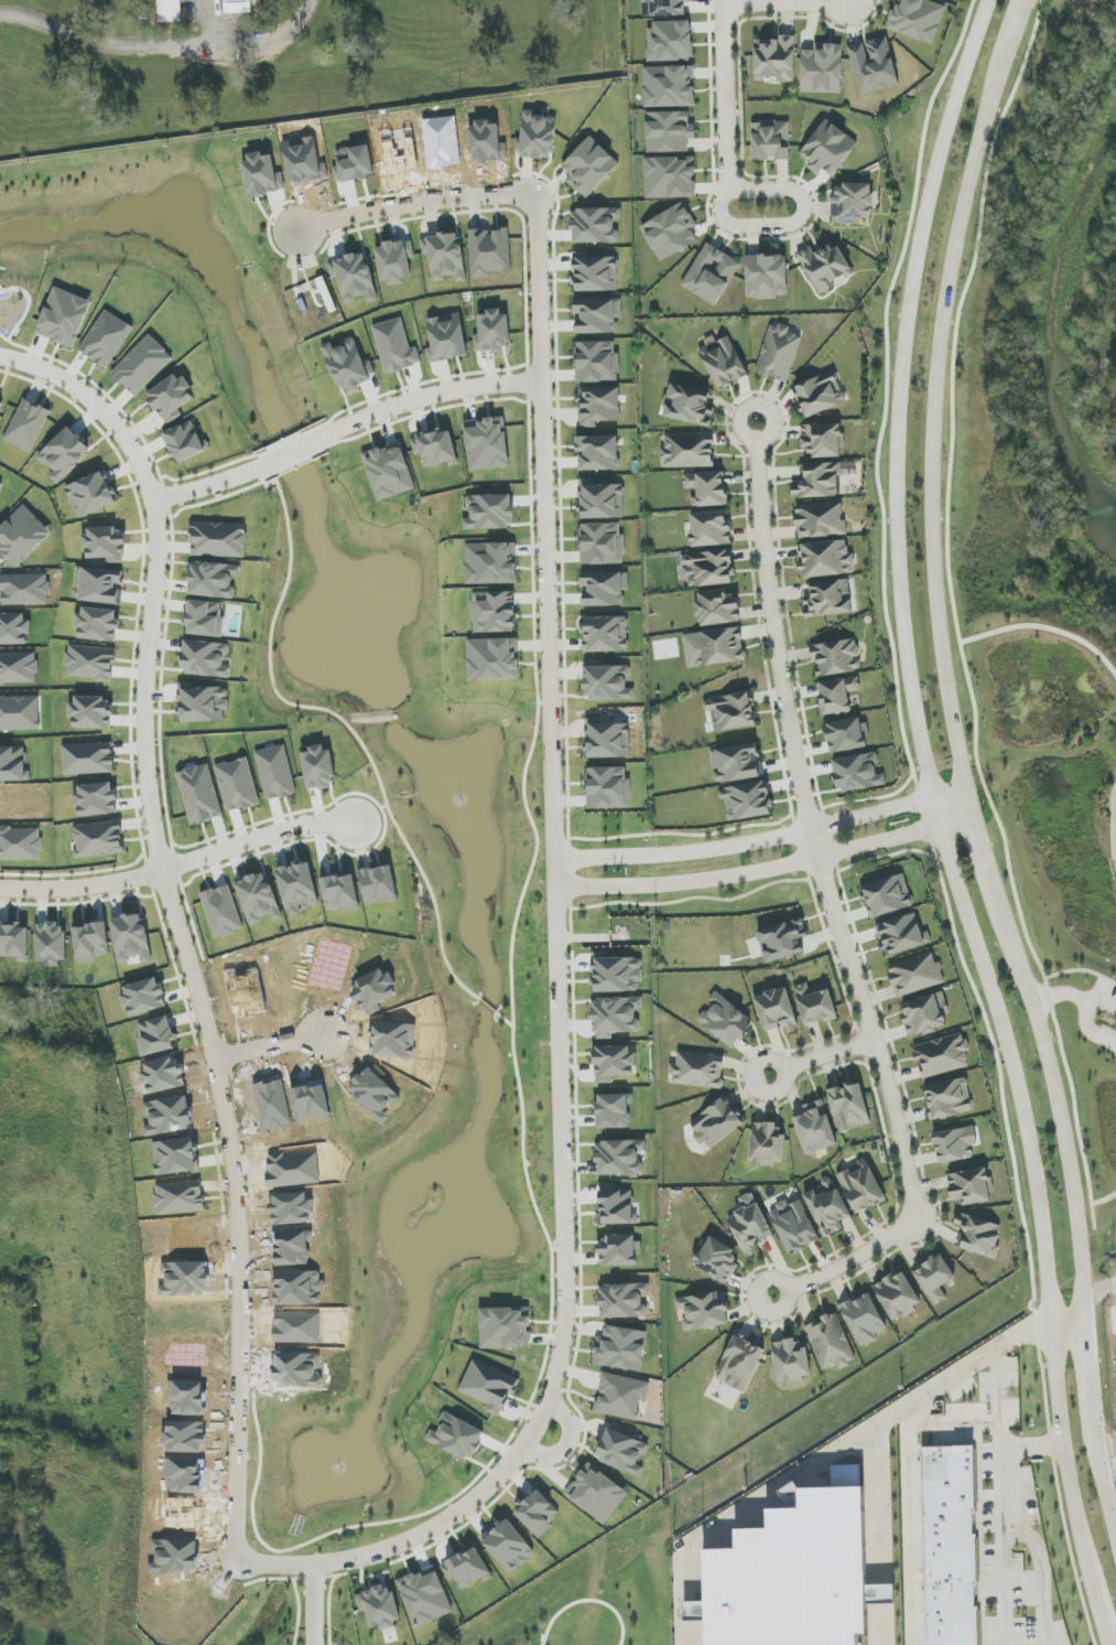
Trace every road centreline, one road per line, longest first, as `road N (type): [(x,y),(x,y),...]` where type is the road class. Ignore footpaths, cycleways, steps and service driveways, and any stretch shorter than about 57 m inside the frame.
road 1 (tertiary): [(991,0),(951,120),(910,311),(899,423),(900,589),(935,800),(1023,1110),(1047,1251),(1071,1504),(1096,1596)]
road 2 (residential): [(315,1566),(410,1542),(491,1486),(539,1422),(563,1348),(538,193)]
road 3 (residential): [(315,1566),(236,1563),(241,1237),(217,1061),(163,872),(150,794),(155,504),(138,459),(95,405),(34,366),(0,357)]
road 4 (residential): [(757,438),(766,580),(808,809),(876,1040),(917,1224)]
road 5 (tertiary): [(967,793),(935,589),(935,426),(957,221),(1008,56)]
road 6 (residential): [(555,889),(730,877),(973,818)]
road 7 (tertiary): [(1086,1327),(1060,1100),(1000,915)]
road 8 (residential): [(967,793),(707,851),(555,859)]
road 9 (residential): [(358,822),(275,835),(121,882),(0,888)]
road 10 (residential): [(538,193),(396,206),(297,232)]
road 11 (residential): [(329,436),(416,400),(543,383)]
road 12 (residential): [(730,191),(720,204),(730,225),(787,225),(803,214),(792,190),(730,191)]
road 13 (residential): [(724,0),(730,191)]
road 14 (residential): [(917,1224),(788,1291)]
road 15 (residential): [(724,4),(853,8),(856,0)]
road 16 (tertiary): [(1000,915),(967,793)]

